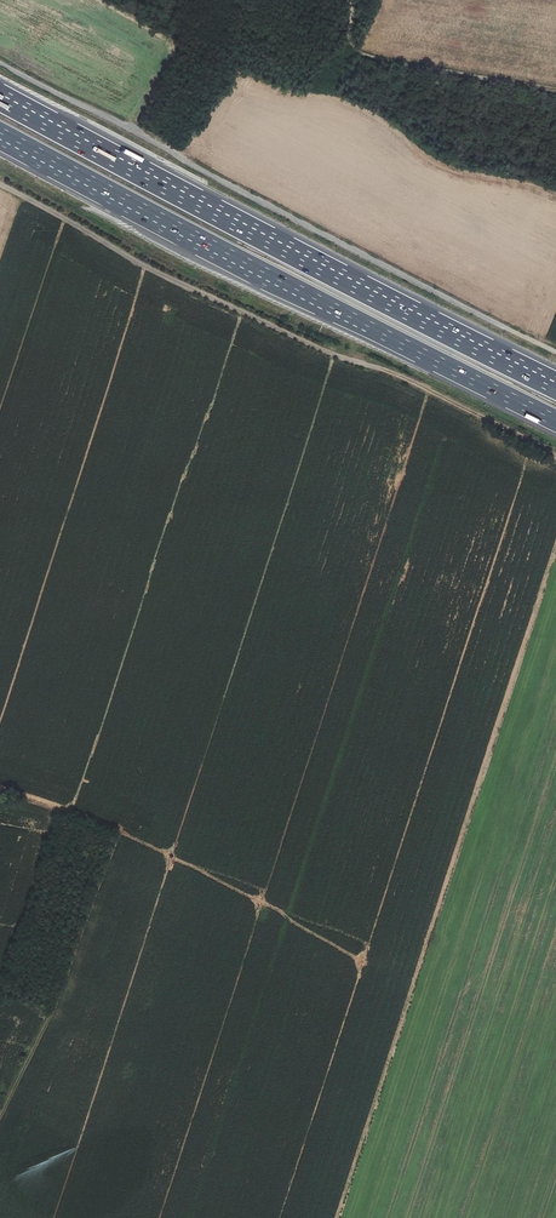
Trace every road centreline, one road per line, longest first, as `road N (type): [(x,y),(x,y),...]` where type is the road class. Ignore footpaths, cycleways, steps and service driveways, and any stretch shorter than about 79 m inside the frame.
road 1 (motorway): [(555,387),(0,97)]
road 2 (track): [(0,64),(555,353)]
road 3 (motorway): [(0,136),(555,423)]
road 4 (track): [(555,457),(387,370),(144,266),(0,184)]
road 5 (track): [(555,90),(351,49),(349,0)]

